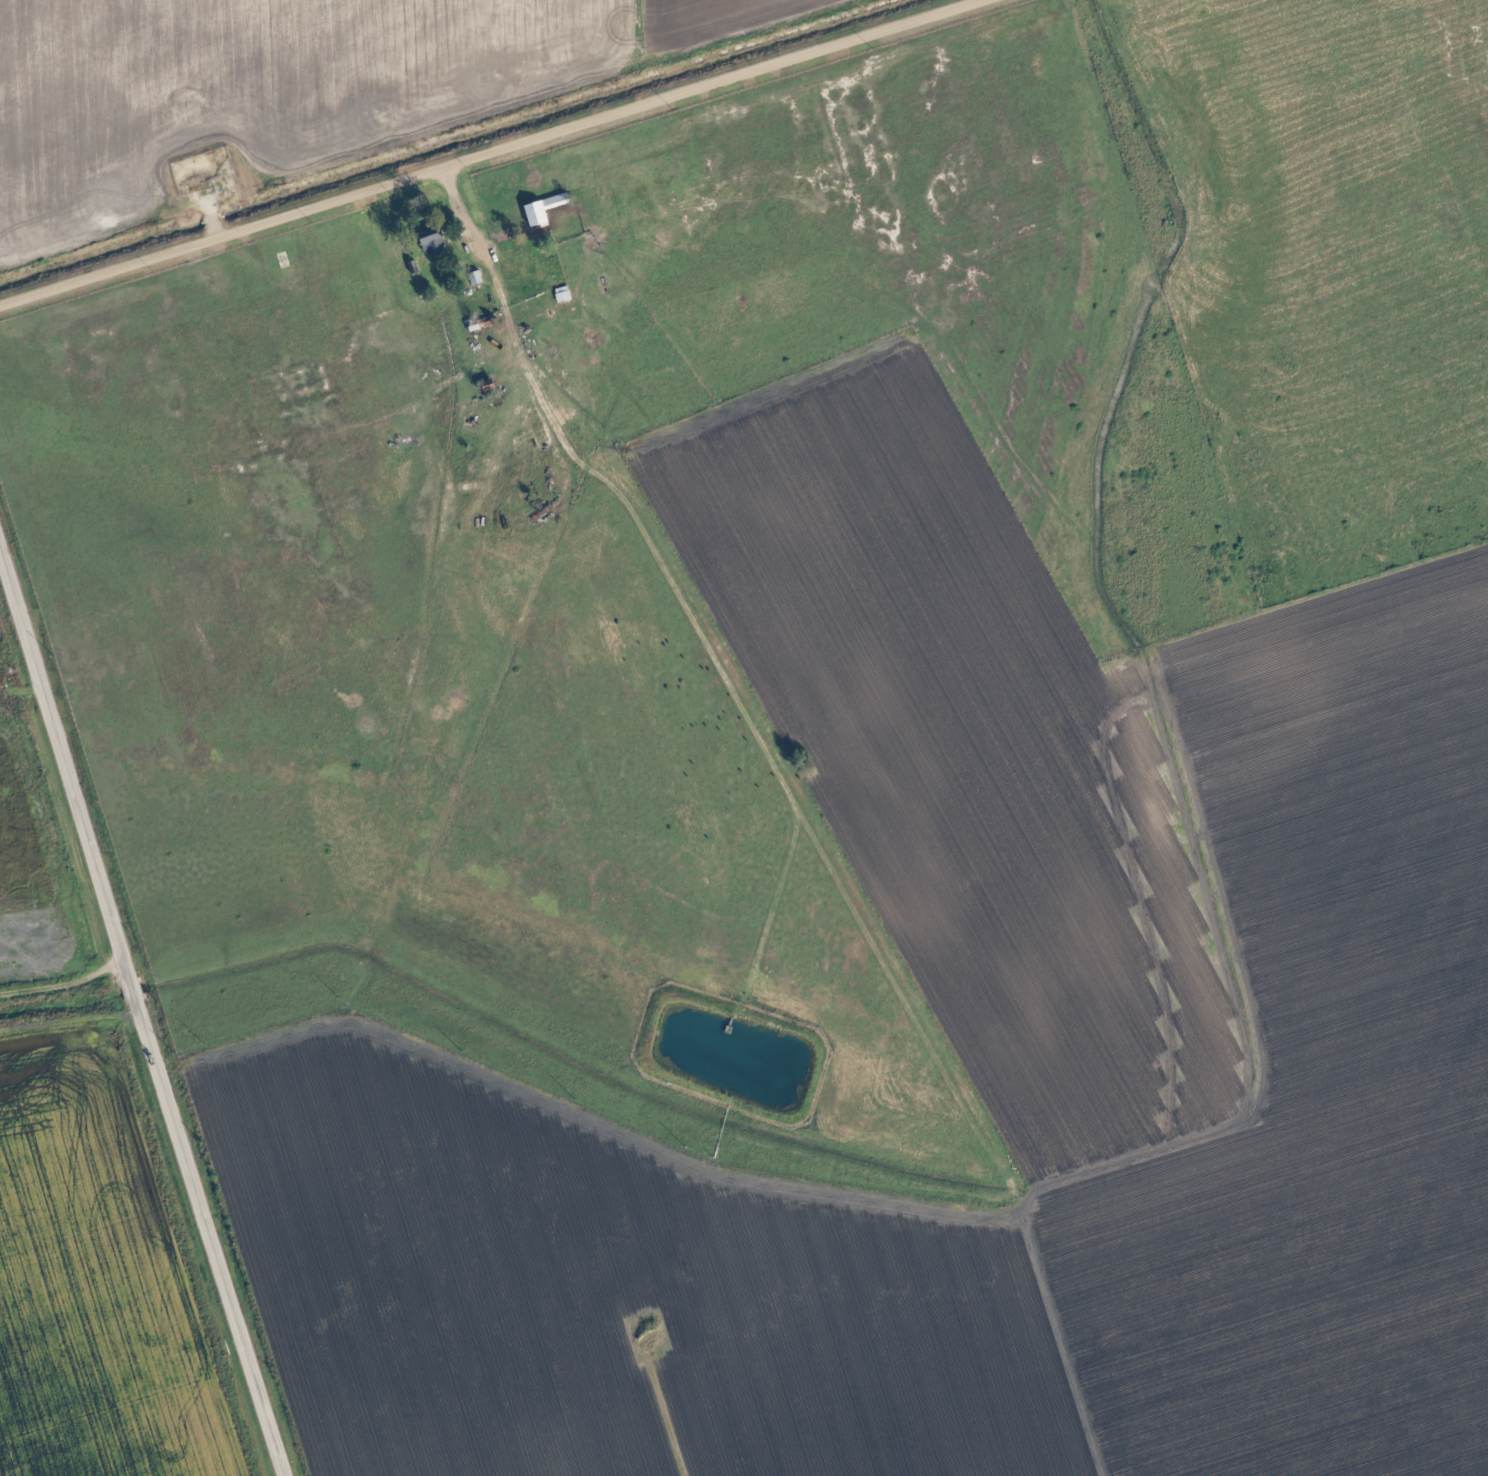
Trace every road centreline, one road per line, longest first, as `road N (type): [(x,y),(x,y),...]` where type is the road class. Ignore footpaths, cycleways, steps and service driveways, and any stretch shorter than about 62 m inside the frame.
road 1 (residential): [(0,303),(972,0)]
road 2 (tertiary): [(0,562),(286,1475)]

